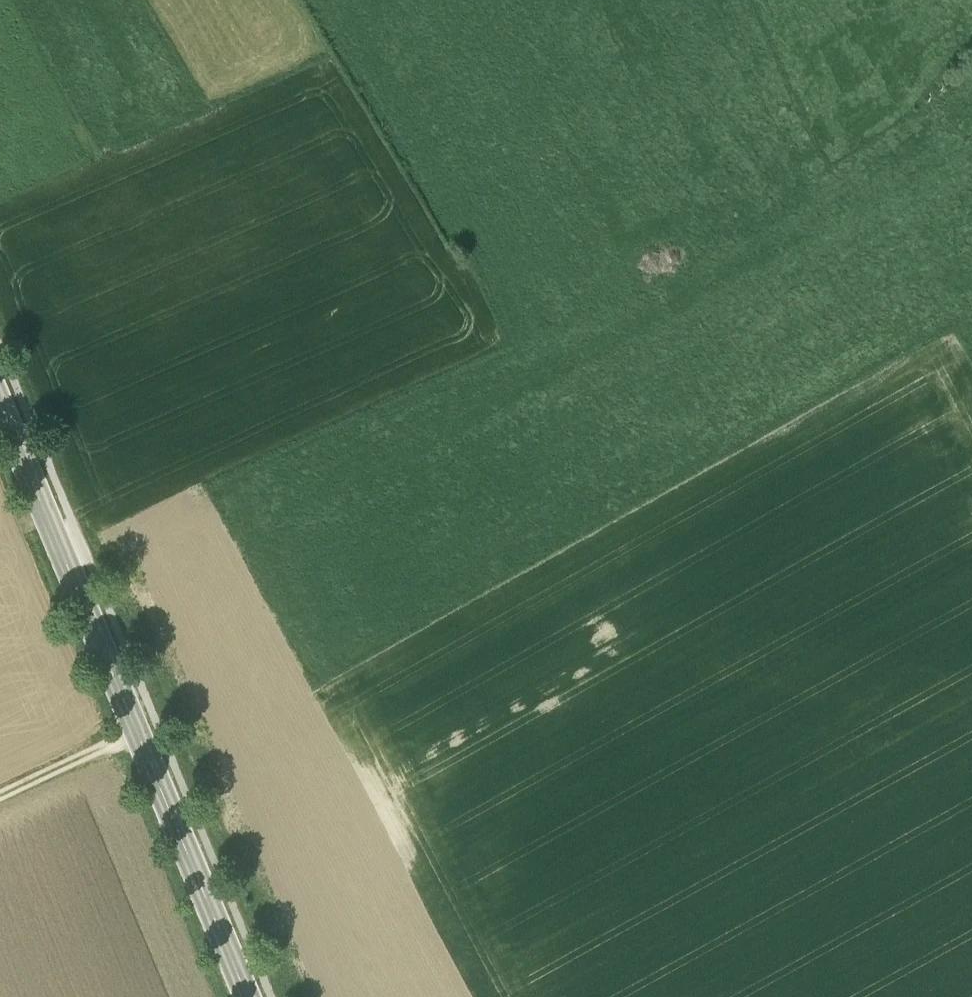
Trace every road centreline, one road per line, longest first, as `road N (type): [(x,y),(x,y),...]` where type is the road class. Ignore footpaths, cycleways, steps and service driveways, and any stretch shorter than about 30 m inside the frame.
road 1 (secondary): [(0,406),(249,996)]
road 2 (track): [(135,726),(0,791)]

